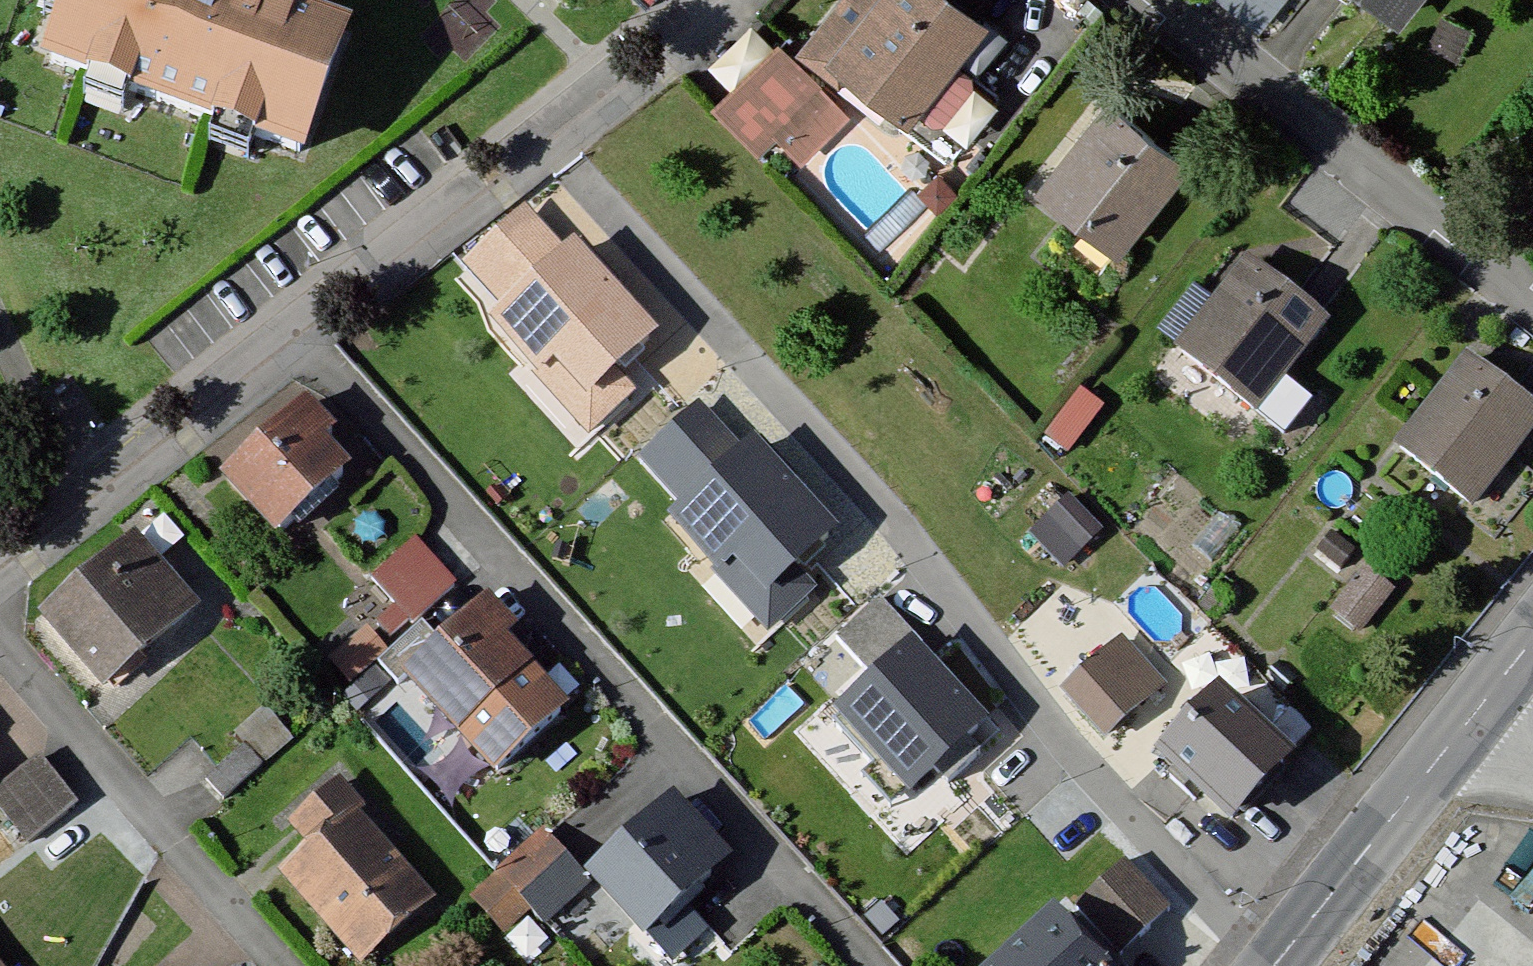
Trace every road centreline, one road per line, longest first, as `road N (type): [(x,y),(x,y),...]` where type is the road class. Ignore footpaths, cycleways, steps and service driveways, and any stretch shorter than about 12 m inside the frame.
road 1 (residential): [(1270,965),(582,176)]
road 2 (residential): [(294,334),(872,965)]
road 3 (residential): [(294,334),(692,0)]
road 4 (residential): [(1532,278),(1162,0)]
road 5 (residential): [(0,645),(285,965)]
road 6 (tertiary): [(1272,965),(1532,636)]
road 7 (residential): [(0,558),(294,334)]

